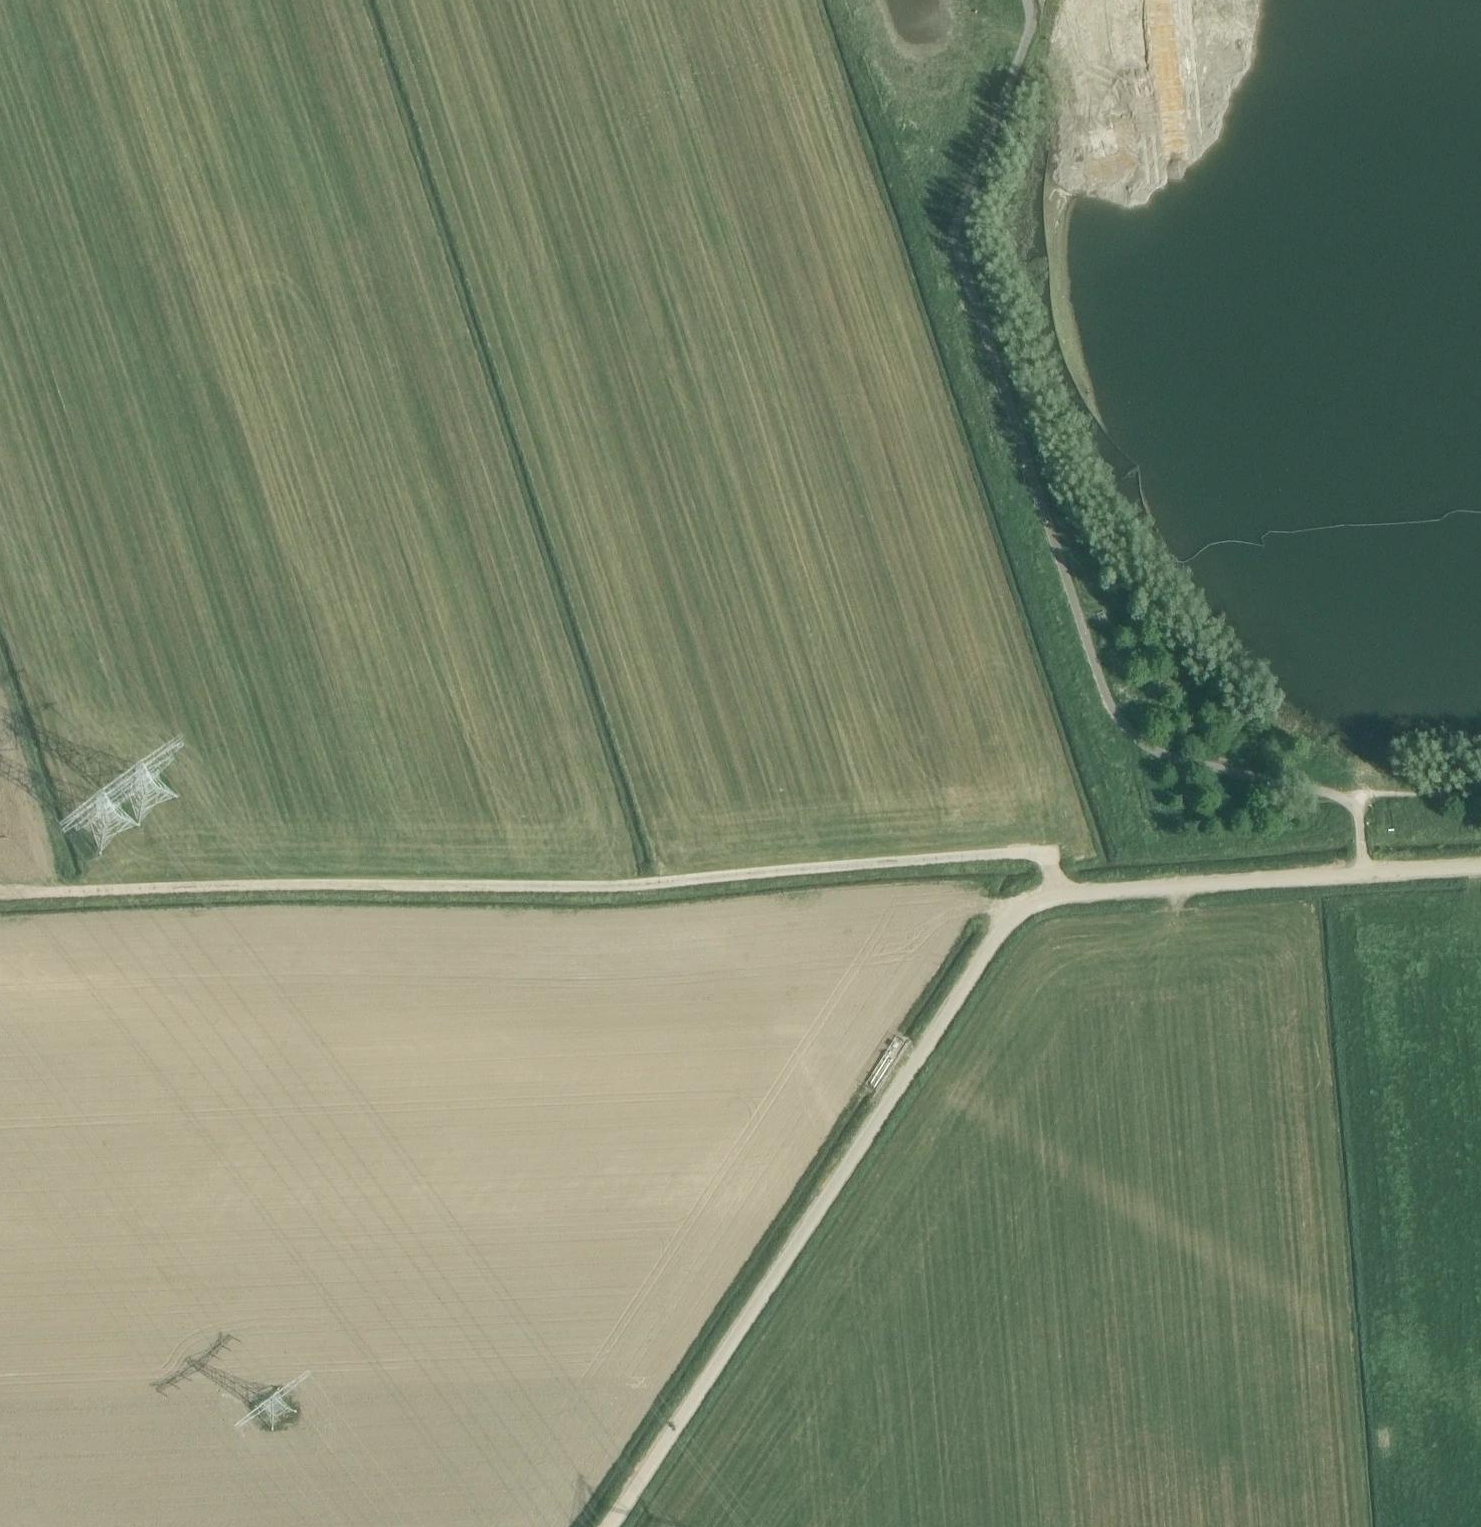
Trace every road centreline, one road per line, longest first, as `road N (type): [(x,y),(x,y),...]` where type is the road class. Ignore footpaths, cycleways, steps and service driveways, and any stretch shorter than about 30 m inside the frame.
road 1 (unclassified): [(612,1526),(1007,922),(1055,897),(1081,893),(1480,869)]

